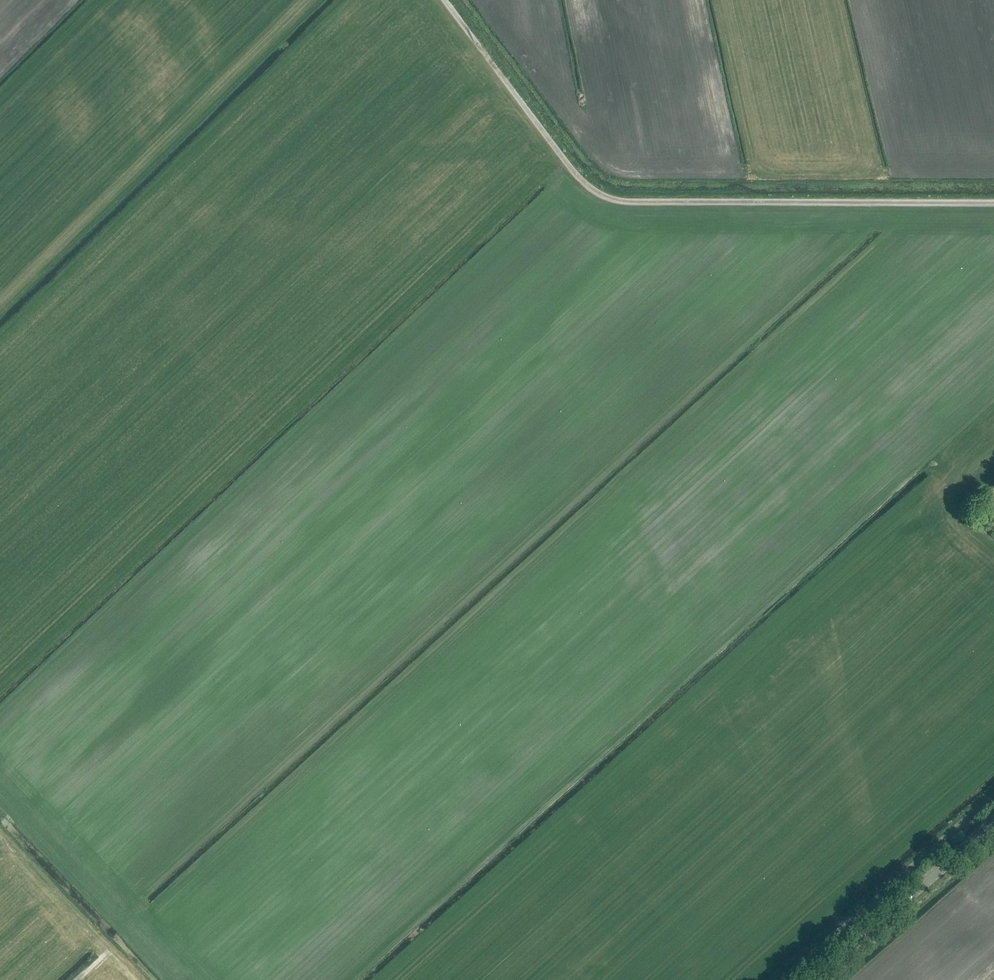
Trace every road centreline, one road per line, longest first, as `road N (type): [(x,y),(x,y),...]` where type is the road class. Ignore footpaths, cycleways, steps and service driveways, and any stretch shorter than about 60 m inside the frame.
road 1 (secondary): [(811,979),(993,823)]

